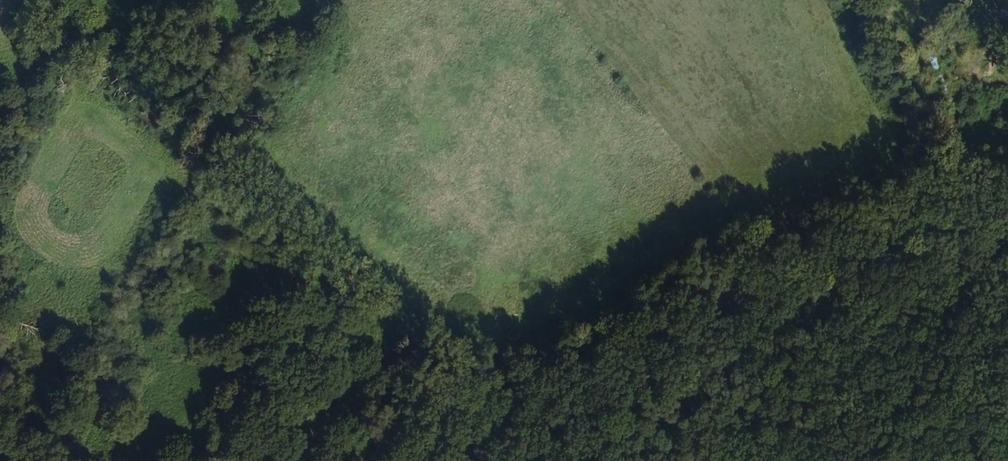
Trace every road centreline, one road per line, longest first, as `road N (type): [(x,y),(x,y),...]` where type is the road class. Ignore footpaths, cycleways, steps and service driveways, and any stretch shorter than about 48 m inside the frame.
road 1 (track): [(725,460),(946,154),(1007,145)]

